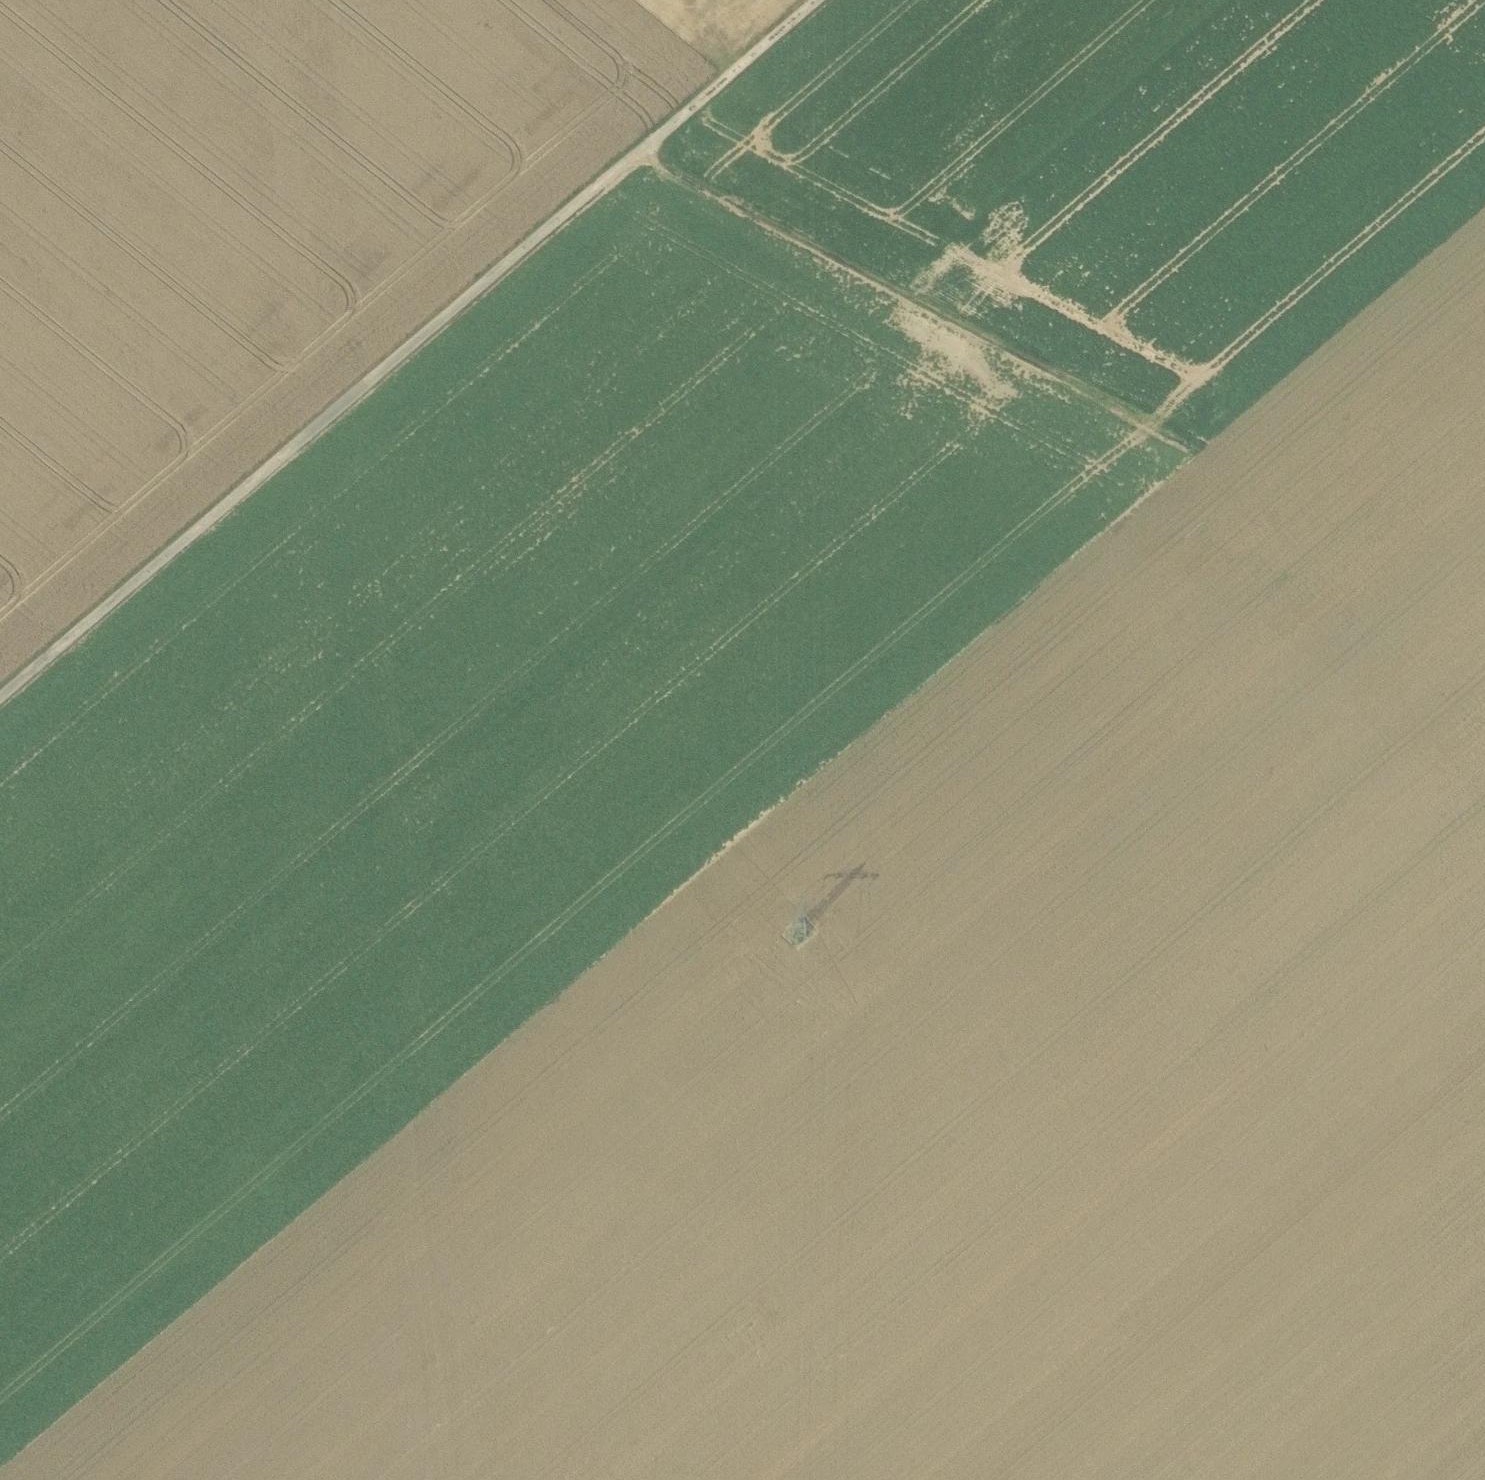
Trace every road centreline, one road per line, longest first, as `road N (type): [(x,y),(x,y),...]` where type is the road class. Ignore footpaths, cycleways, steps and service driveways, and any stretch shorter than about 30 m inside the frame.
road 1 (track): [(0,702),(818,0)]
road 2 (track): [(635,157),(1200,457)]

